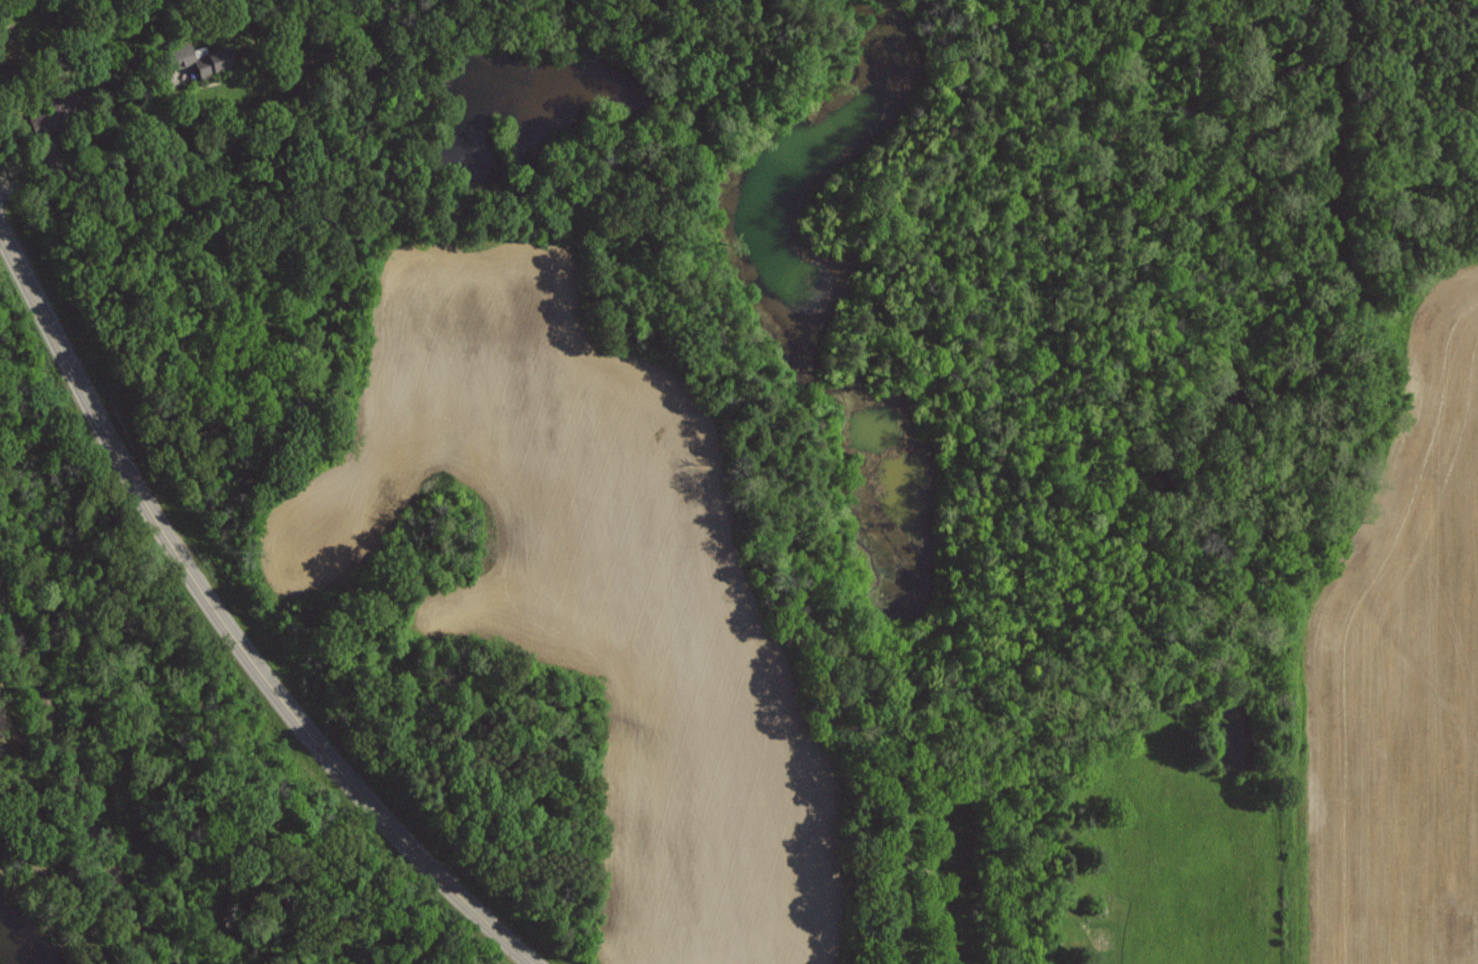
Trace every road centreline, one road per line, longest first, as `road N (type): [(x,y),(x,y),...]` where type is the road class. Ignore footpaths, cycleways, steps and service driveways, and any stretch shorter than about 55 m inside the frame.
road 1 (primary): [(536,963),(424,867),(230,635),(136,492),(0,227)]

